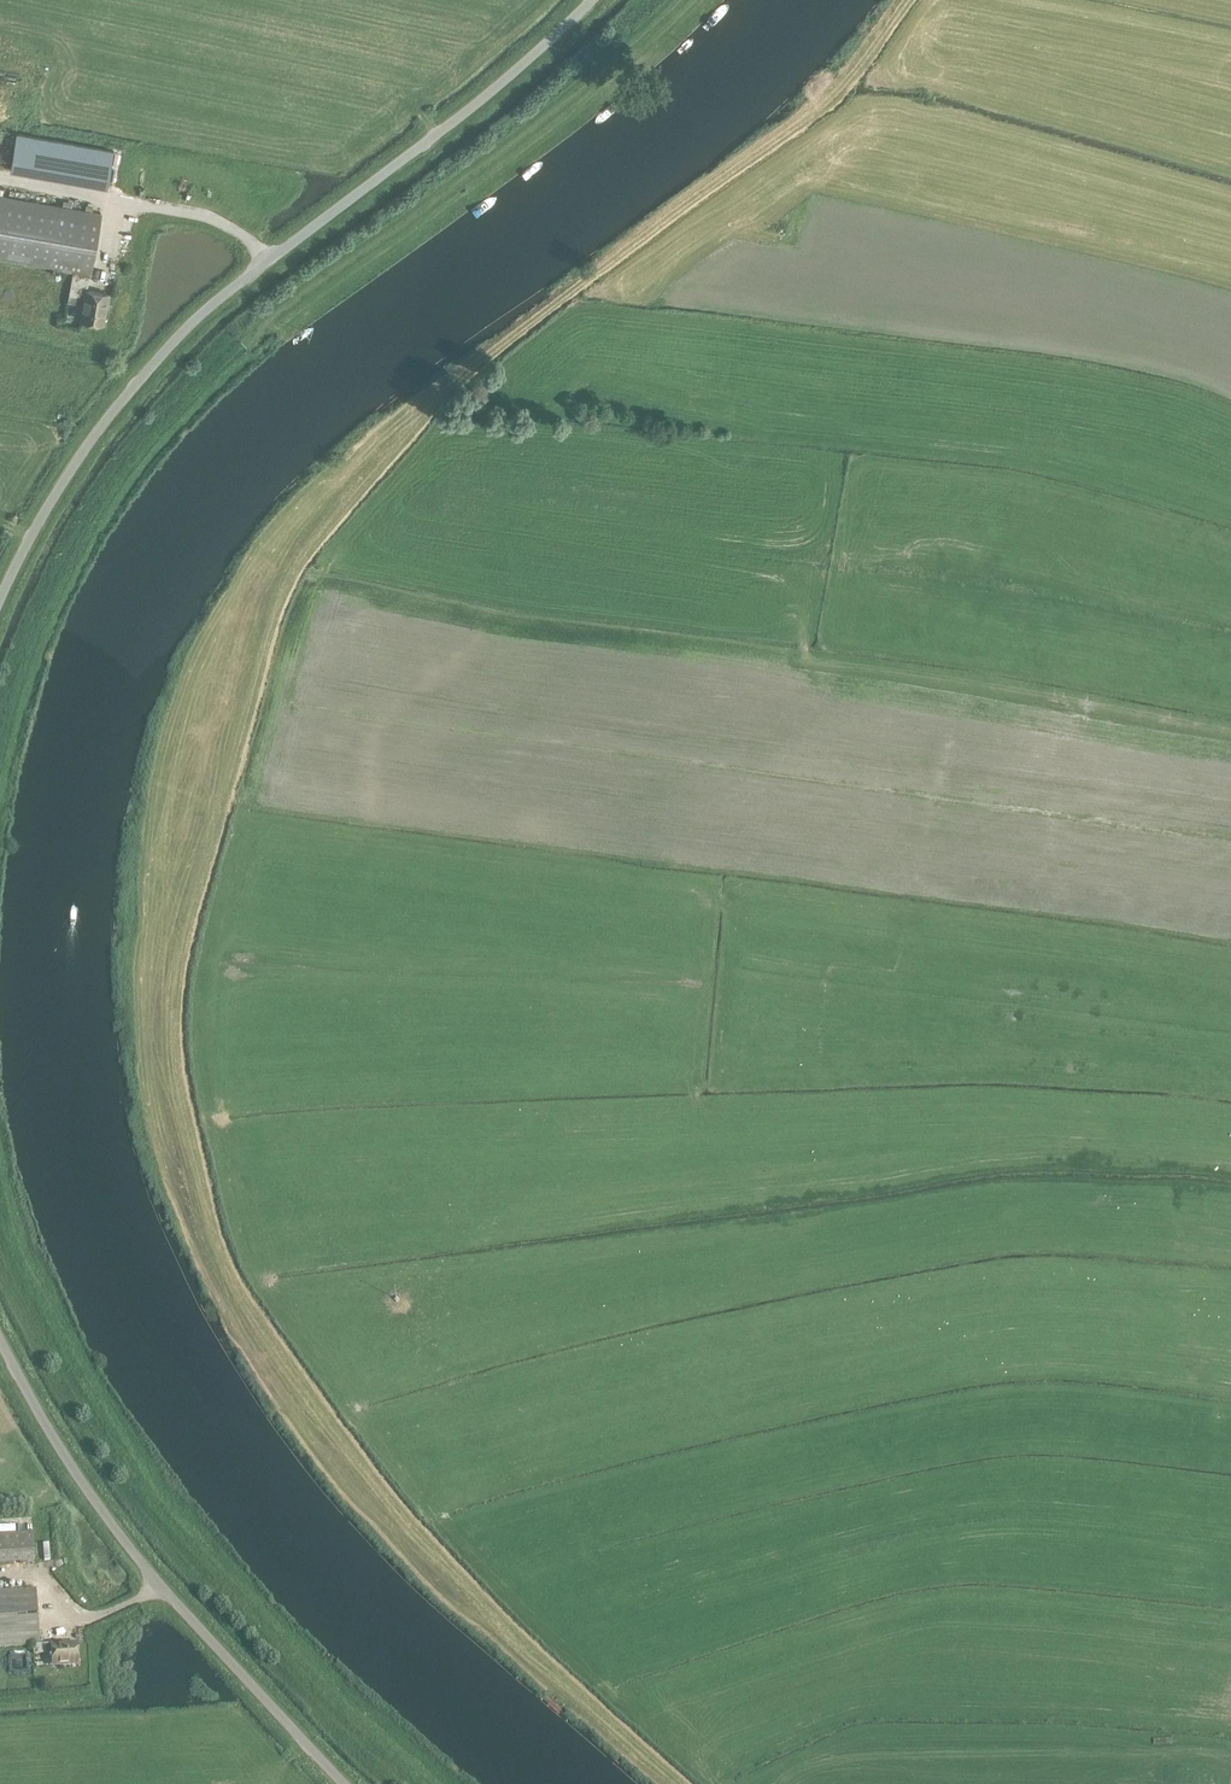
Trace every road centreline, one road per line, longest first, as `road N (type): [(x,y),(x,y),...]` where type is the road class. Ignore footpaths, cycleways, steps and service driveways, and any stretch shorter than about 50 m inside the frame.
road 1 (track): [(0,772),(37,631),(61,576),(142,456),(274,330),(591,90),(685,0)]
road 2 (unclassified): [(0,597),(102,425),(195,319),(472,108),(592,0)]
road 3 (track): [(421,1783),(176,1530),(68,1366),(17,1249),(0,1182)]
road 4 (track): [(239,1311),(390,1520),(552,1681),(674,1783)]
road 5 (unclassified): [(345,1783),(160,1587),(72,1467),(0,1342)]

